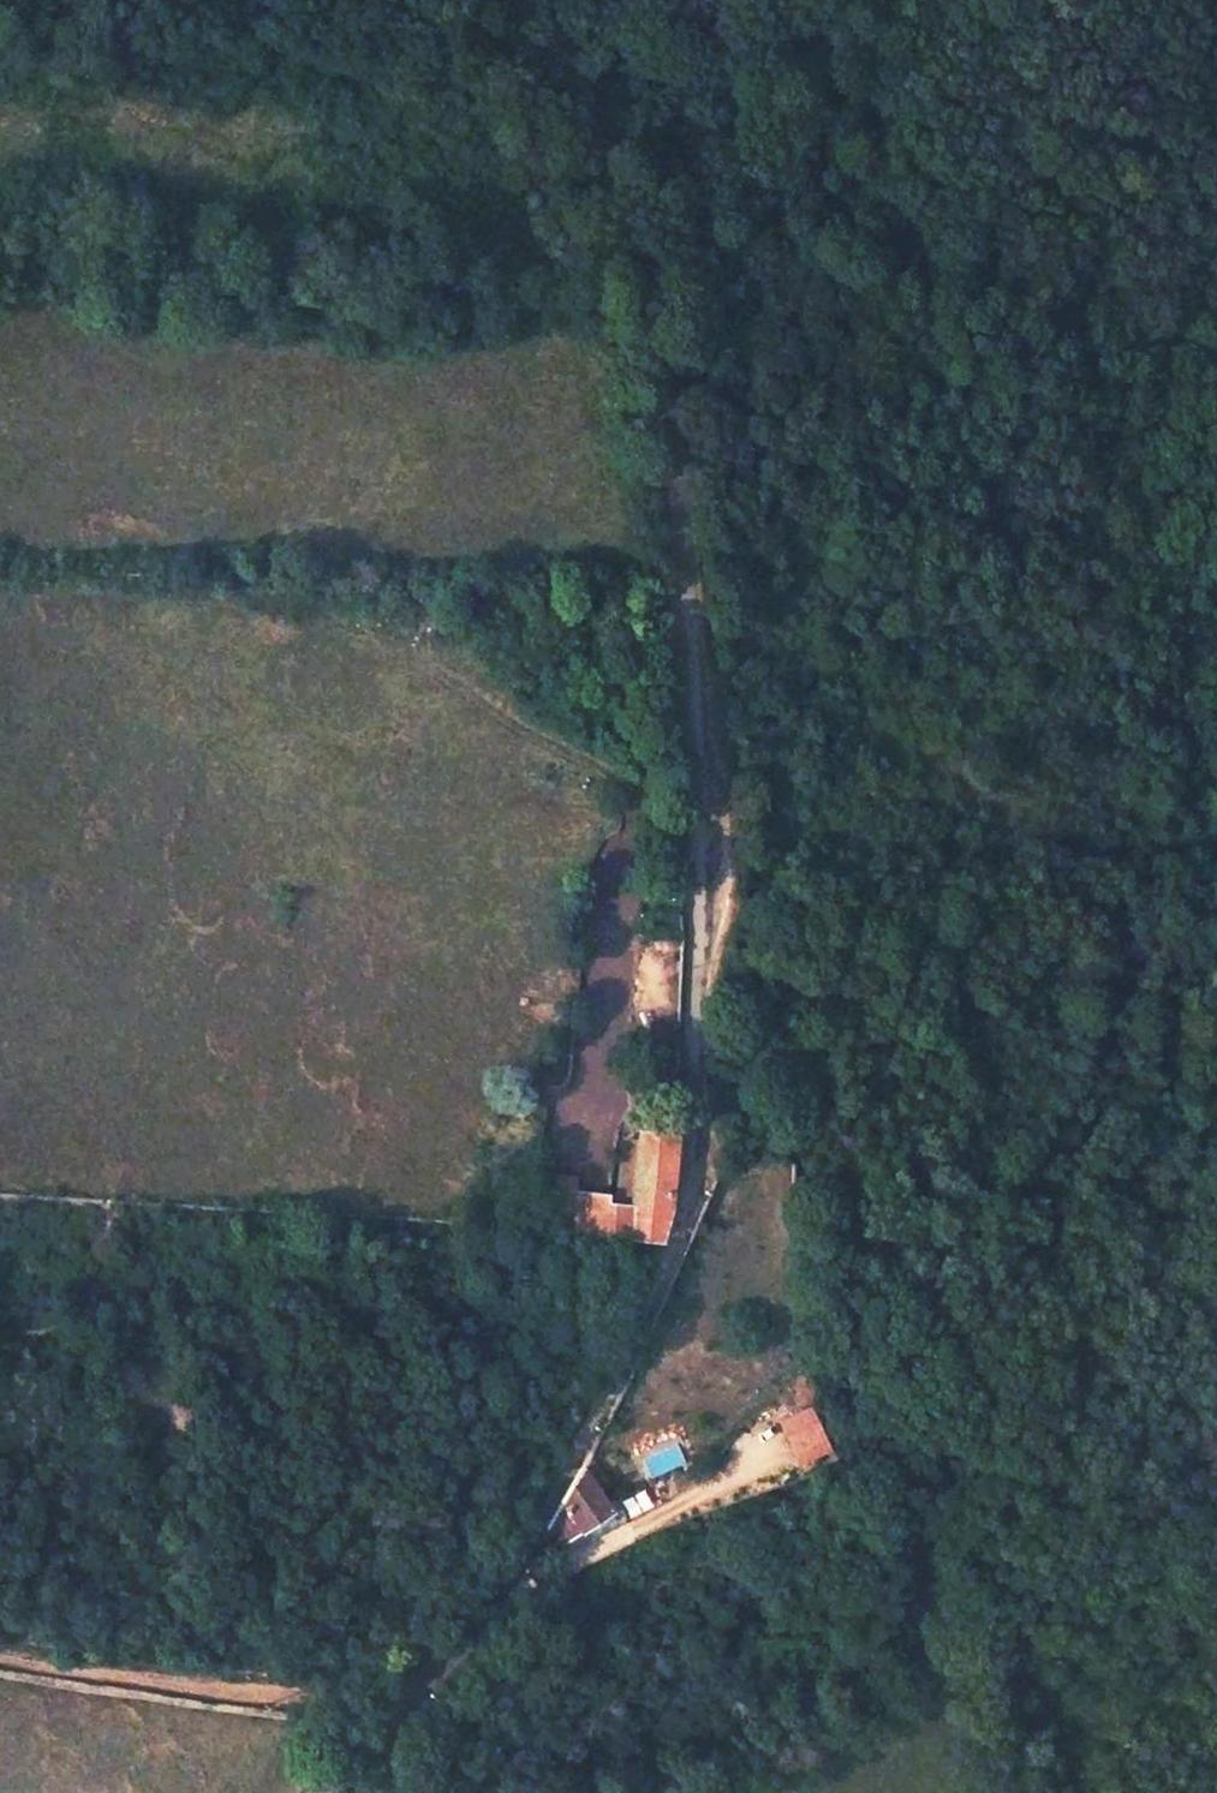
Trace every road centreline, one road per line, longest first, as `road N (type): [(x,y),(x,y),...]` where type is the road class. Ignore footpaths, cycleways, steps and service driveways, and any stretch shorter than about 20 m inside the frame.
road 1 (unclassified): [(545,0),(650,304),(687,582),(702,845),(699,1094),(688,1206),(489,1608),(323,1792)]
road 2 (track): [(403,1709),(335,1692),(153,1675),(0,1647)]

